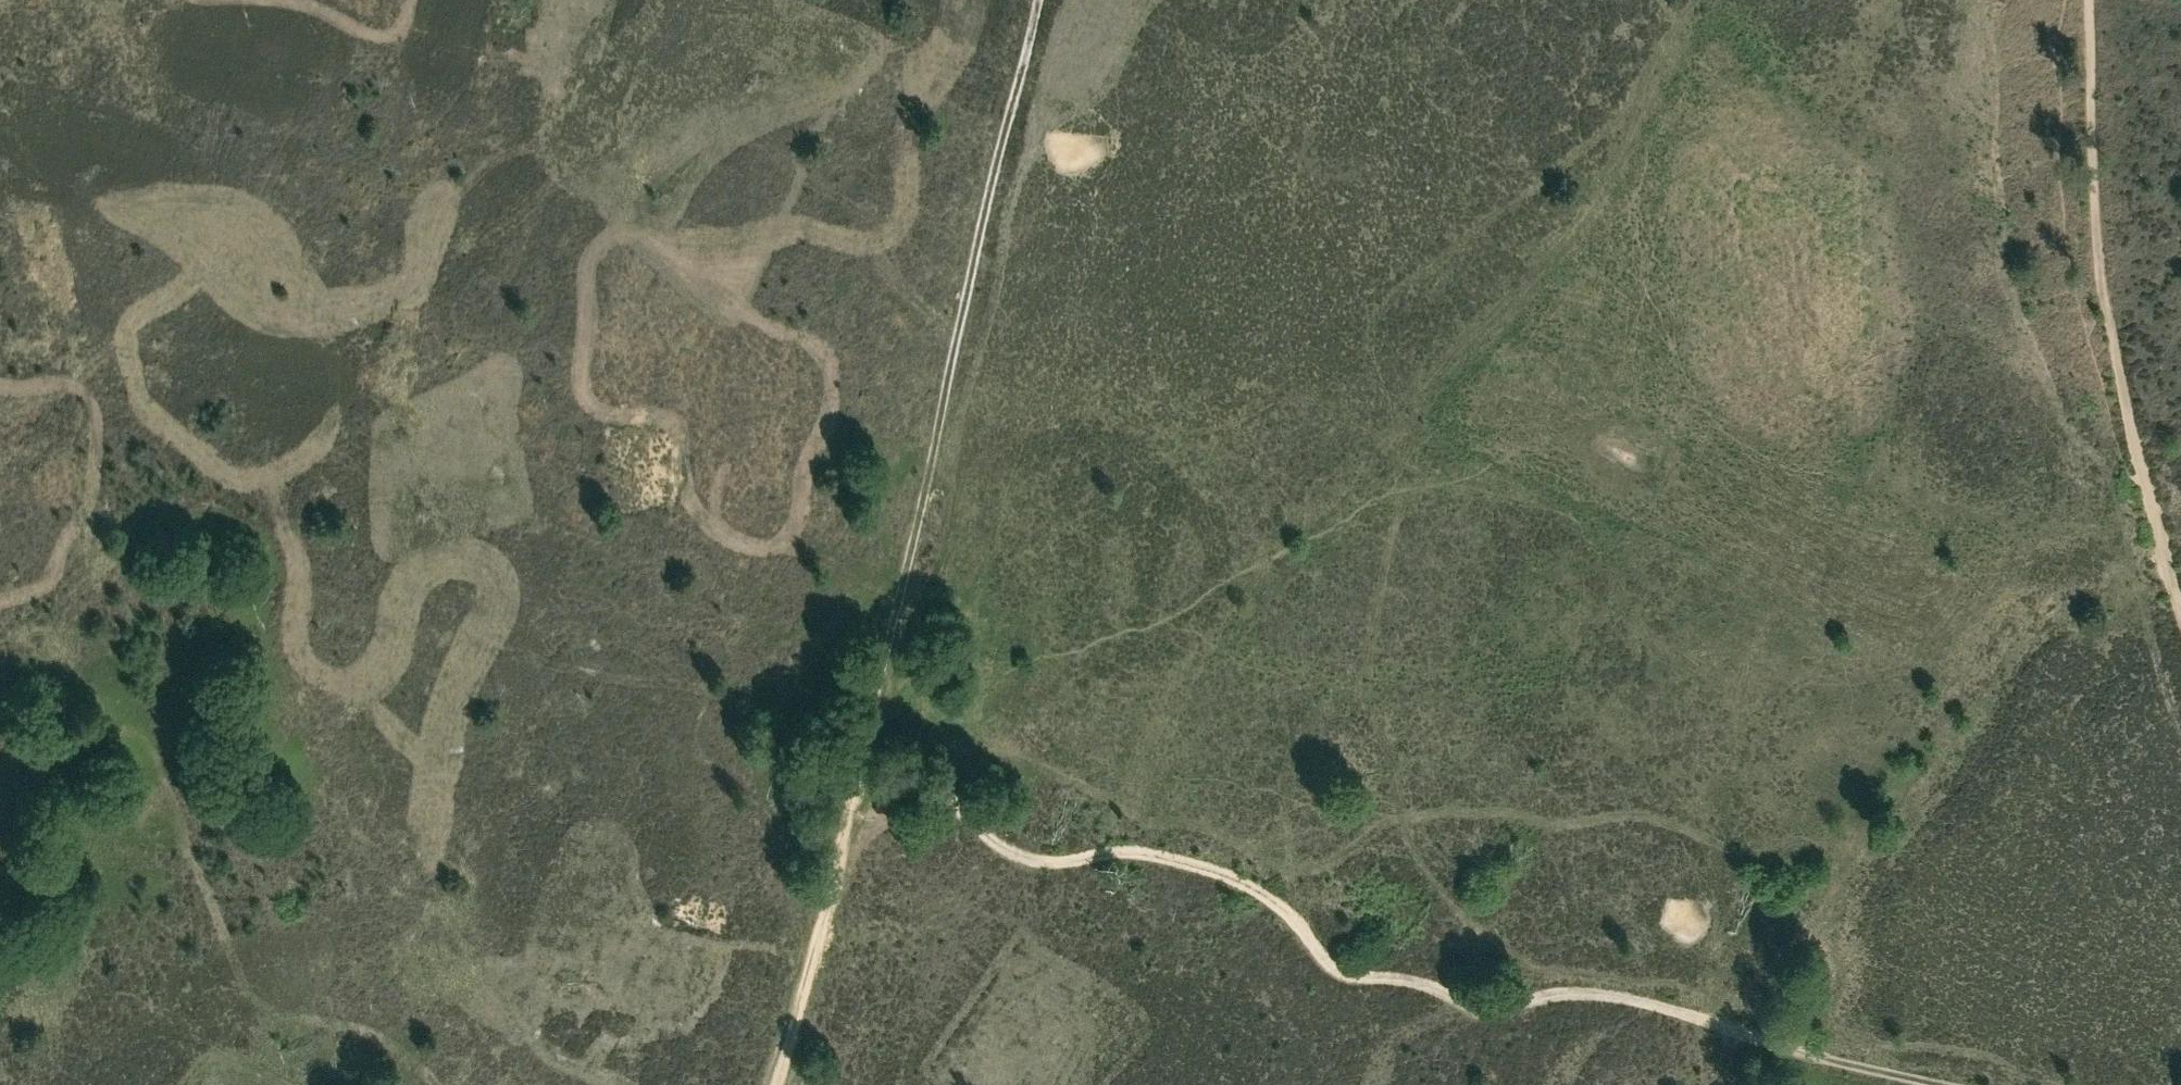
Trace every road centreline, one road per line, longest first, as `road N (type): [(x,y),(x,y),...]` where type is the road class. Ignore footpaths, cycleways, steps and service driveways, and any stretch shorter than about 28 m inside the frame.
road 1 (track): [(1037,0),(862,766),(926,783),(1015,848),(1046,859),(1129,848),(1235,874),(1279,897),(1335,959),(1362,969),(1486,999),(1592,987),(1972,1084)]
road 2 (track): [(785,1084),(862,766)]

